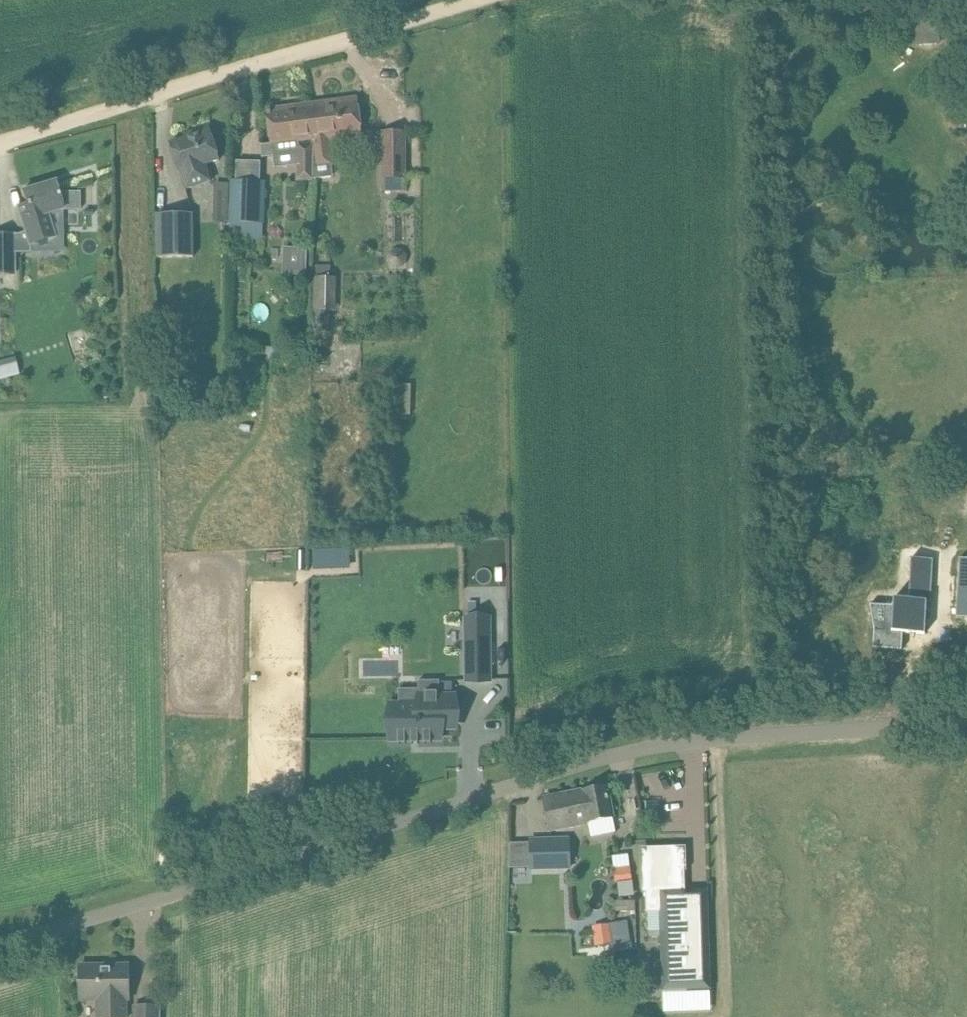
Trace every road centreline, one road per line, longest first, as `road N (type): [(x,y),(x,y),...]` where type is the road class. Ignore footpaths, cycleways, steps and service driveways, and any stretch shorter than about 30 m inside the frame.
road 1 (residential): [(0,947),(583,767),(707,740),(966,722)]
road 2 (track): [(476,0),(0,141)]

